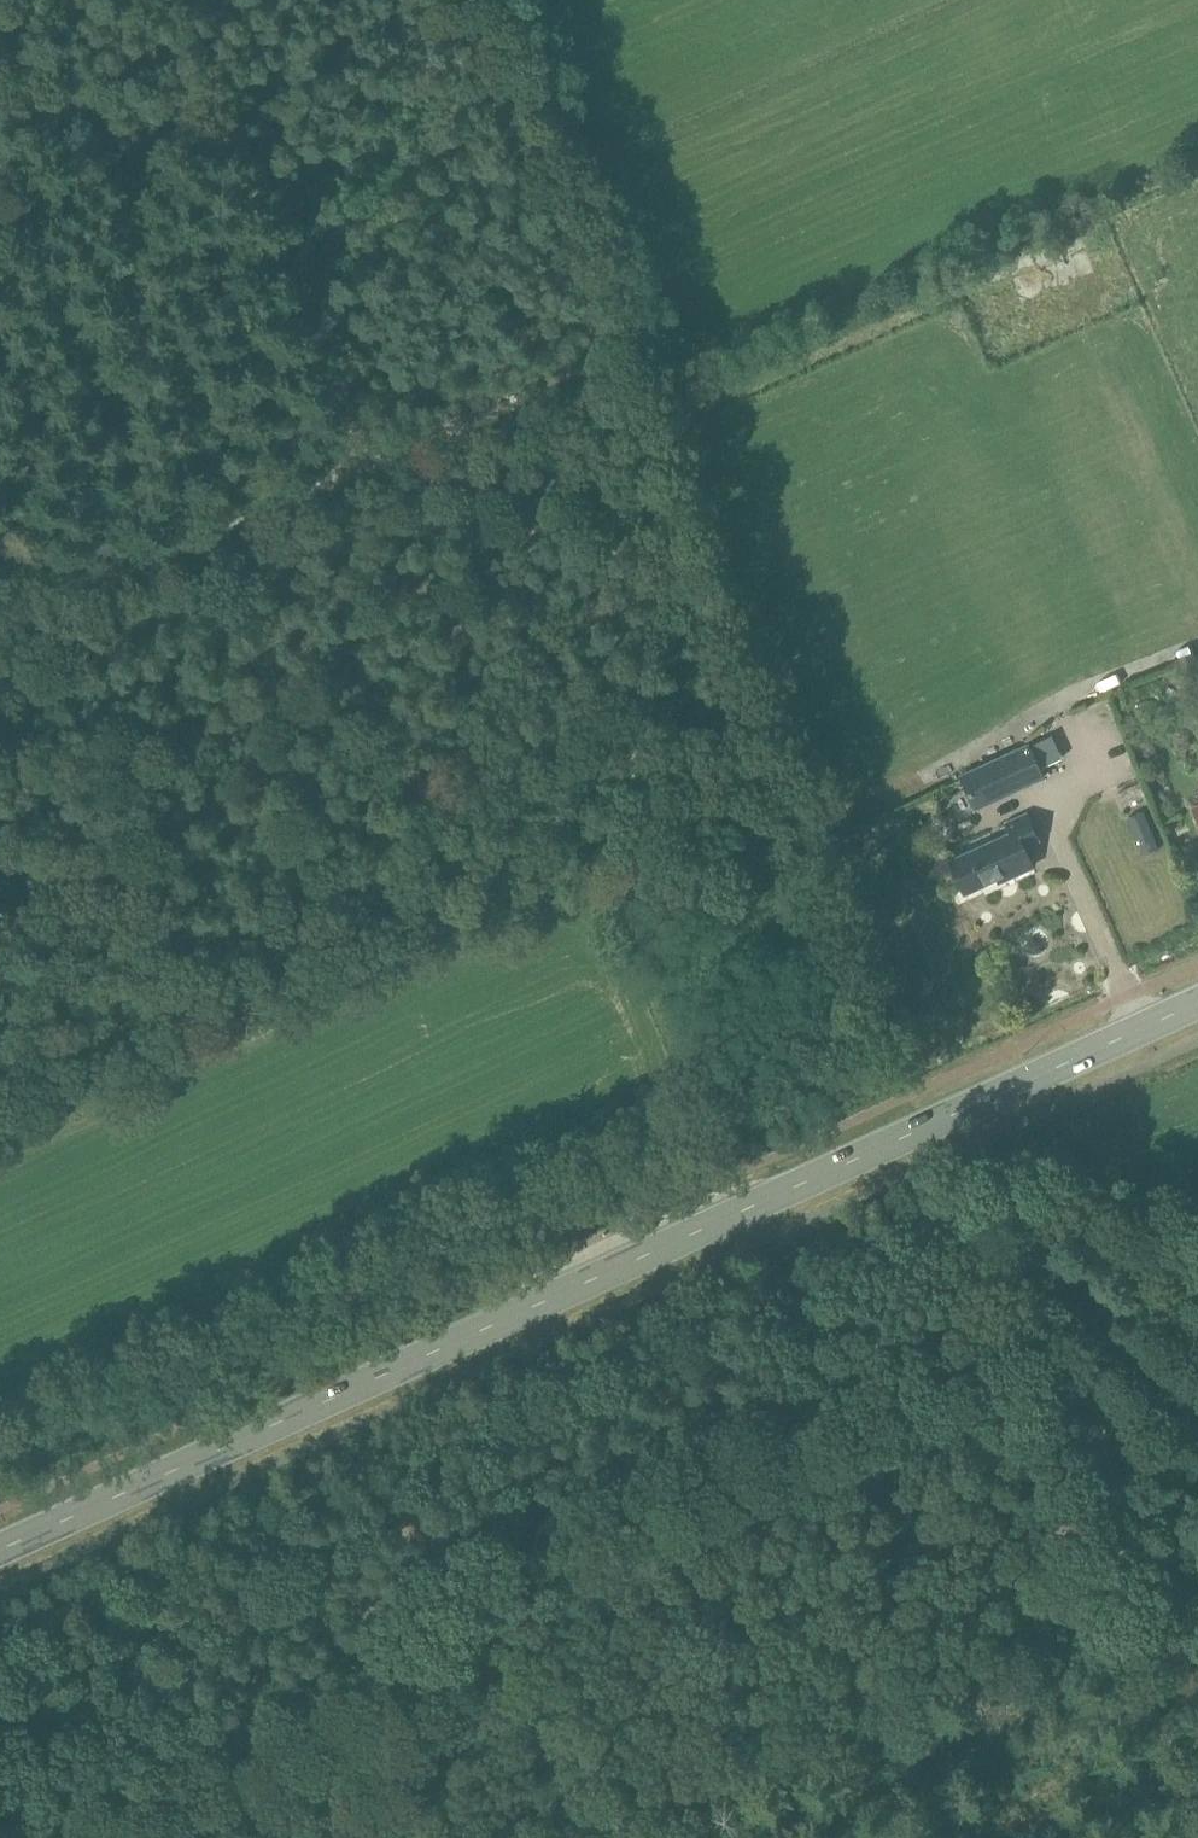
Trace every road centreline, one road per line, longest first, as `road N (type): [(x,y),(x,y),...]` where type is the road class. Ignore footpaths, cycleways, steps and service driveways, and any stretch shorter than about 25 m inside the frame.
road 1 (secondary): [(0,1558),(1197,1014)]

